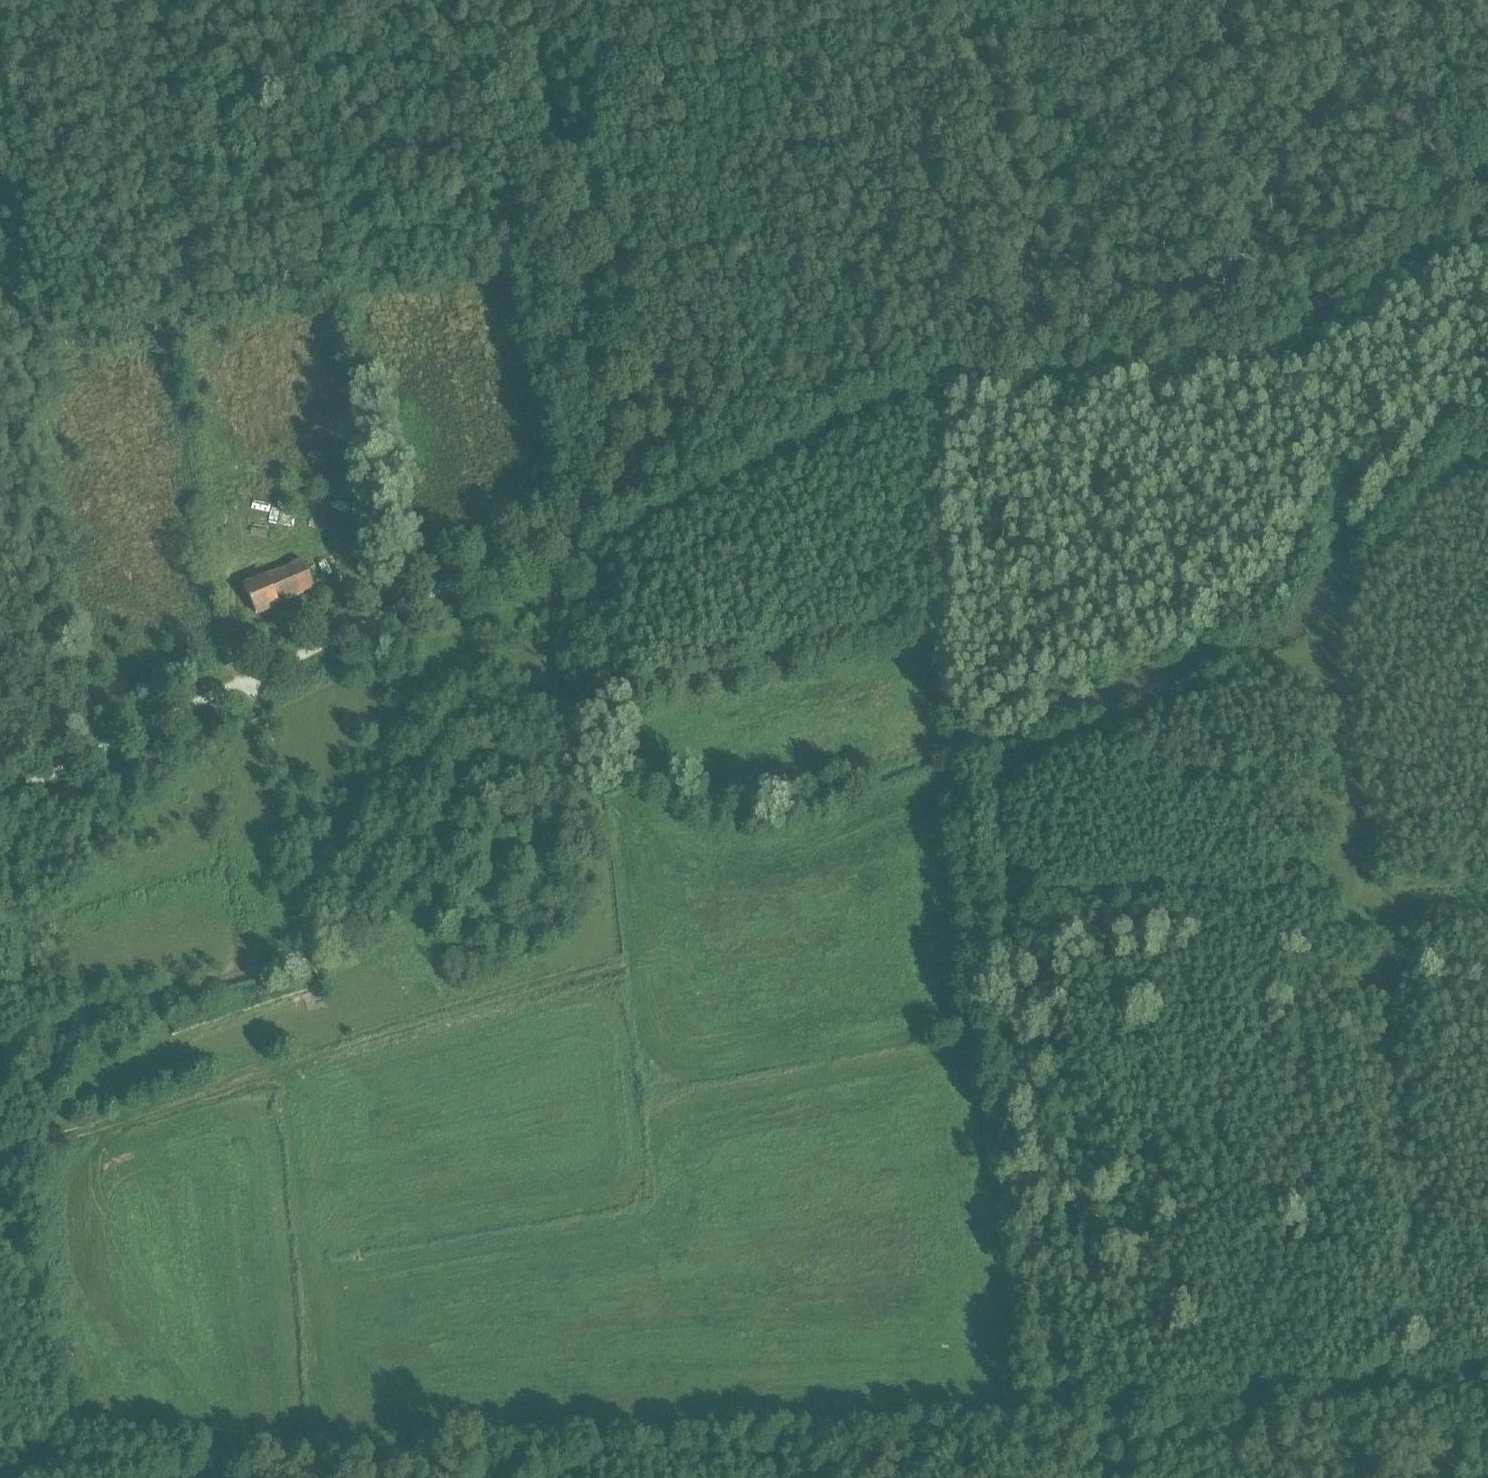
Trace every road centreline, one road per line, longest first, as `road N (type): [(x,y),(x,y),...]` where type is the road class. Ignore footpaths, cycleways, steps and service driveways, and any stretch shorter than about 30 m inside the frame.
road 1 (track): [(640,962),(565,974),(16,1154)]
road 2 (track): [(0,247),(16,408),(7,453),(20,464),(55,769)]
road 3 (track): [(863,0),(902,25),(1003,376)]
road 4 (track): [(1487,158),(1430,0)]

